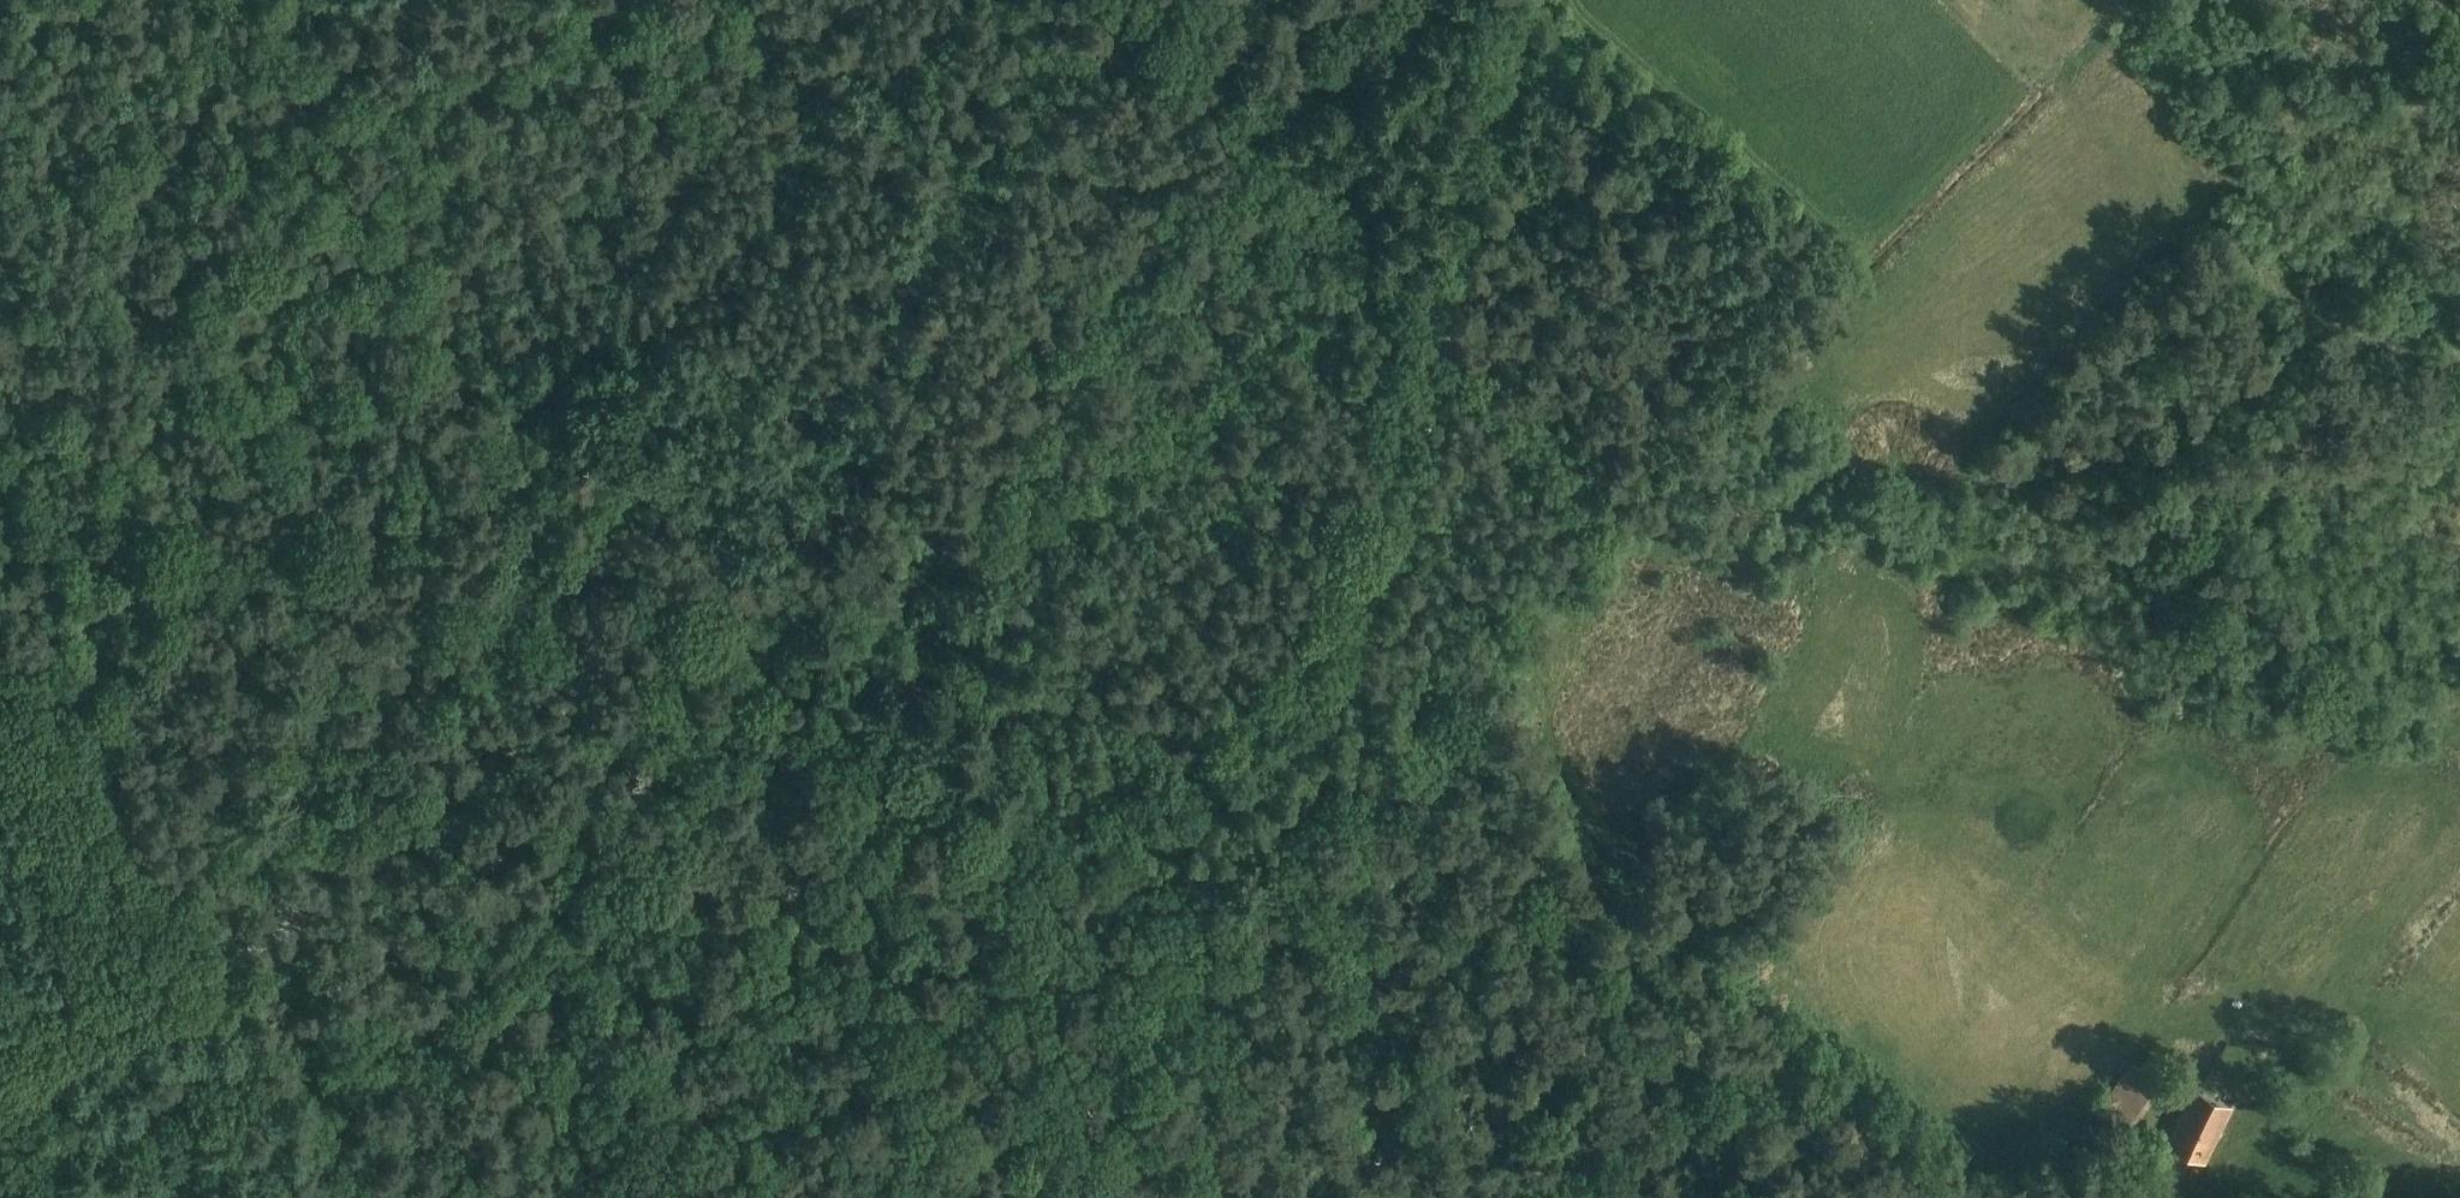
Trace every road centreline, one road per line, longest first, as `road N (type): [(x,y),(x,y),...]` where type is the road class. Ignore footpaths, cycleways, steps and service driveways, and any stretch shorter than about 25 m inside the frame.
road 1 (track): [(0,482),(98,624),(218,759),(267,832),(290,895),(291,930),(253,961)]
road 2 (track): [(337,983),(483,1145),(550,1197)]
road 3 (track): [(253,961),(99,962),(0,1010)]

